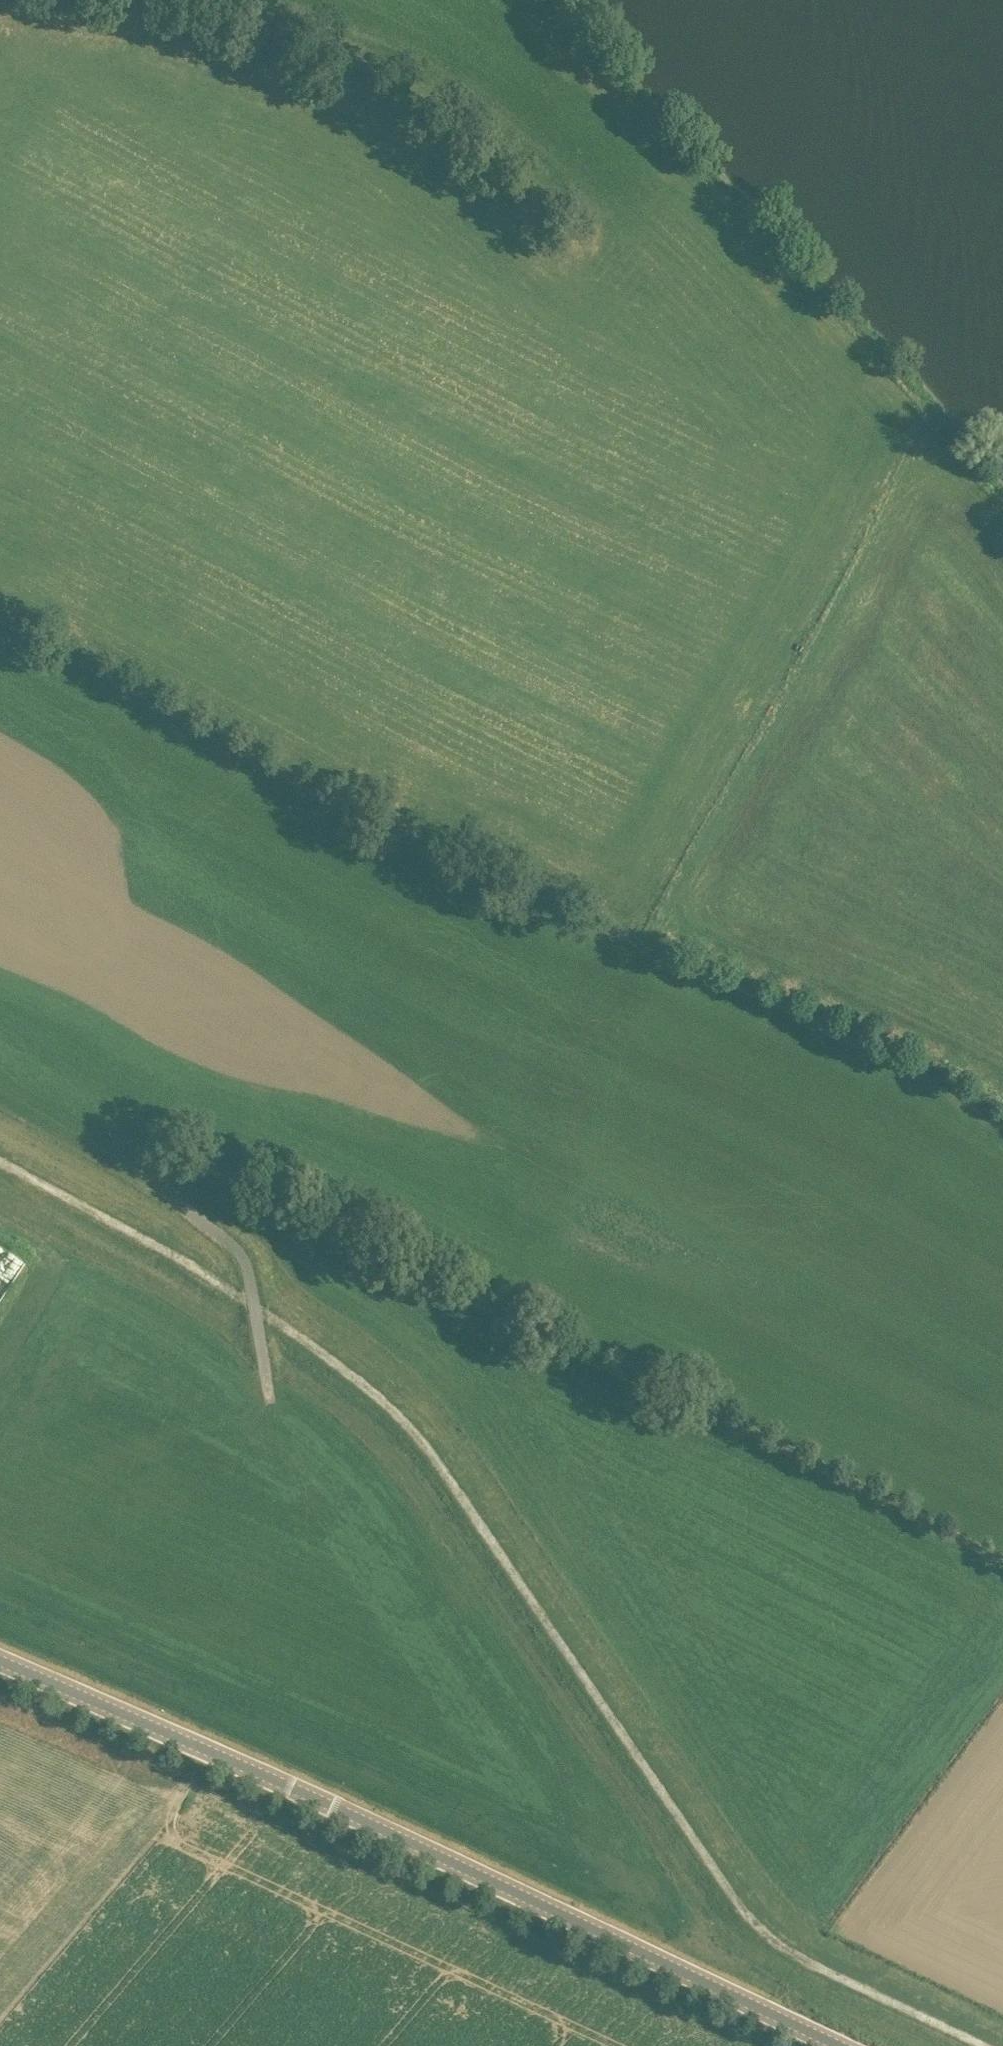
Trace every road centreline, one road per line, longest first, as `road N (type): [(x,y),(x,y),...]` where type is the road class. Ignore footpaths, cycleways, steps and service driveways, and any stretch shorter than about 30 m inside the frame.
road 1 (track): [(991,2045),(788,1950),(748,1915),(449,1478),(373,1393),(193,1266),(0,1160)]
road 2 (tertiary): [(839,2045),(232,1760),(0,1661)]
road 3 (track): [(271,1399),(248,1265),(231,1241),(188,1209)]

